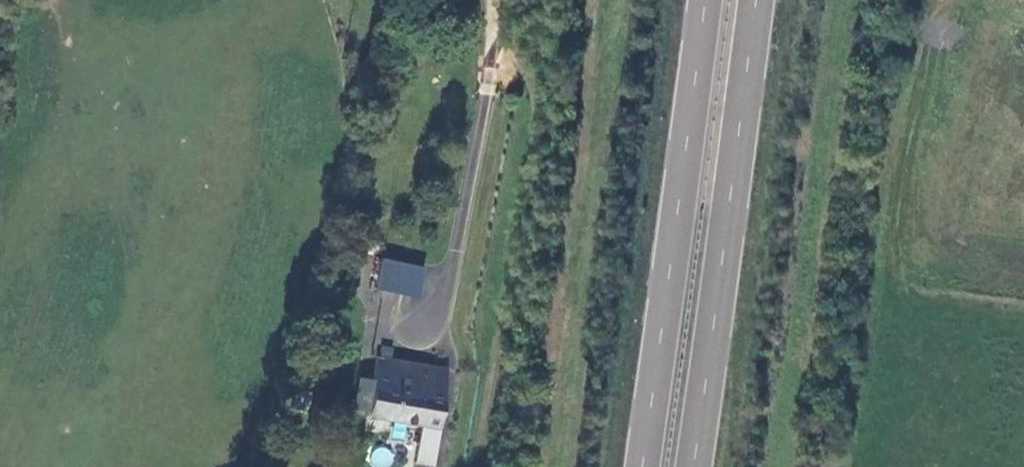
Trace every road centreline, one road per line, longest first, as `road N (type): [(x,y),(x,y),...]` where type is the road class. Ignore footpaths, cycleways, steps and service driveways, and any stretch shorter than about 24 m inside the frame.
road 1 (trunk): [(702,0),(637,466)]
road 2 (trunk): [(687,466),(752,0)]
road 3 (track): [(477,466),(533,125),(531,83),(494,33)]

